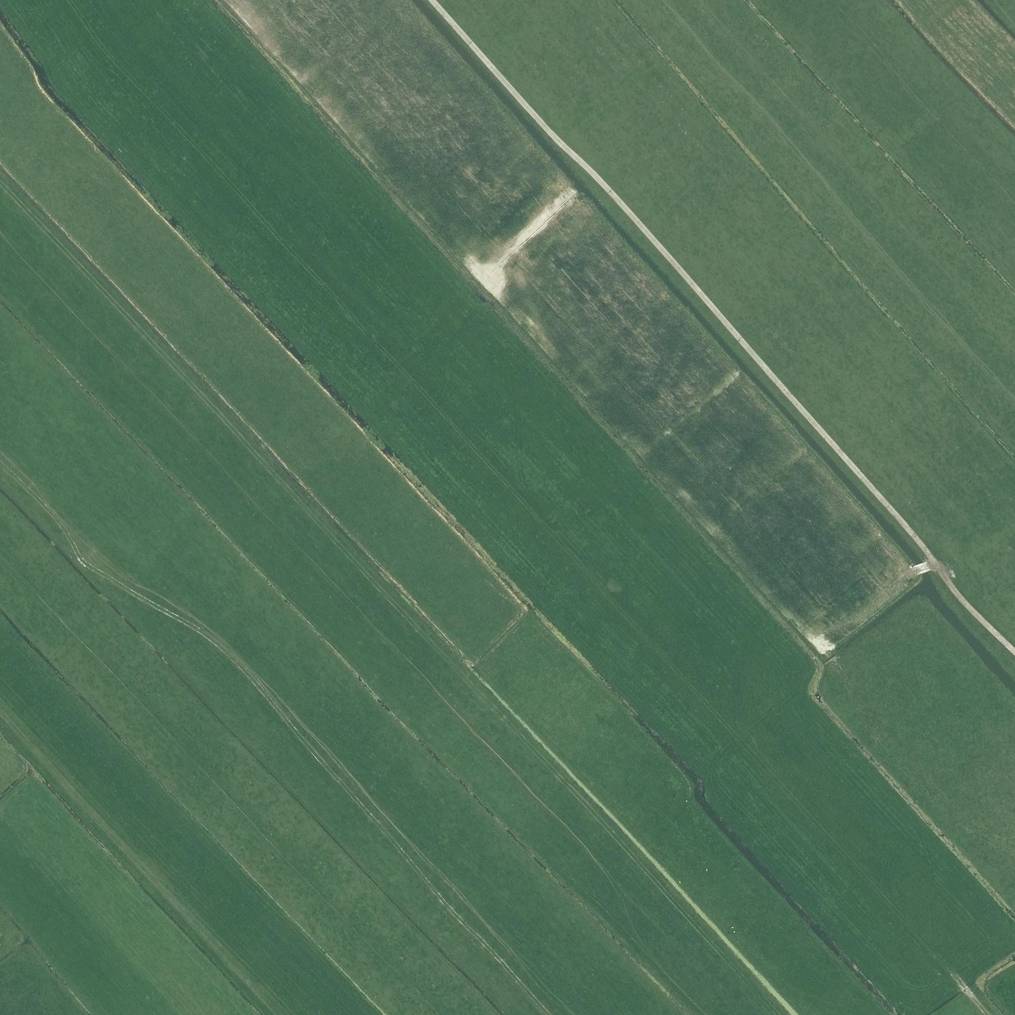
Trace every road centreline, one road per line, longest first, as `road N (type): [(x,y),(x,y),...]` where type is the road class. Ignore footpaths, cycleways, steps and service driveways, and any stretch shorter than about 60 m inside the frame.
road 1 (track): [(1014,653),(433,0)]

